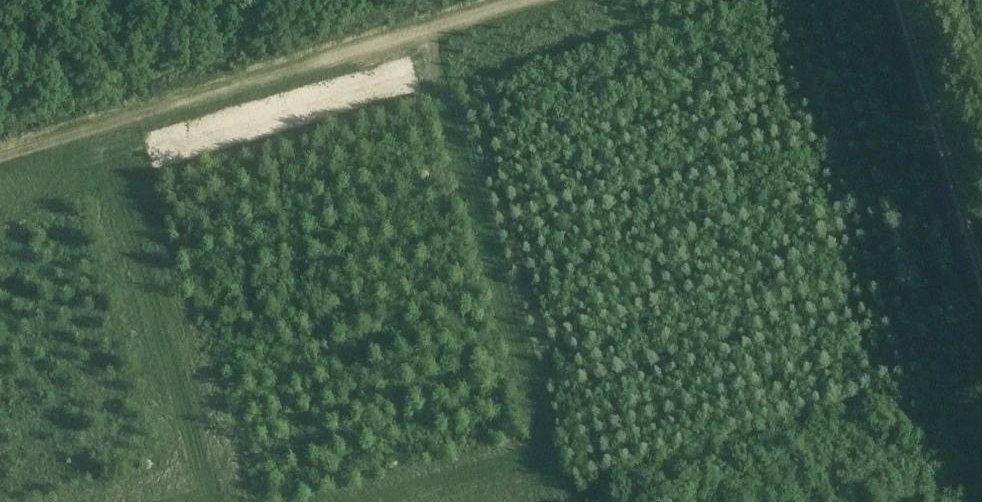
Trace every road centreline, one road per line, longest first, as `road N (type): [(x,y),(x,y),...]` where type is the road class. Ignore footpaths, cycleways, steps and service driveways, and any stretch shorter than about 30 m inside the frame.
road 1 (track): [(981,263),(900,0)]

